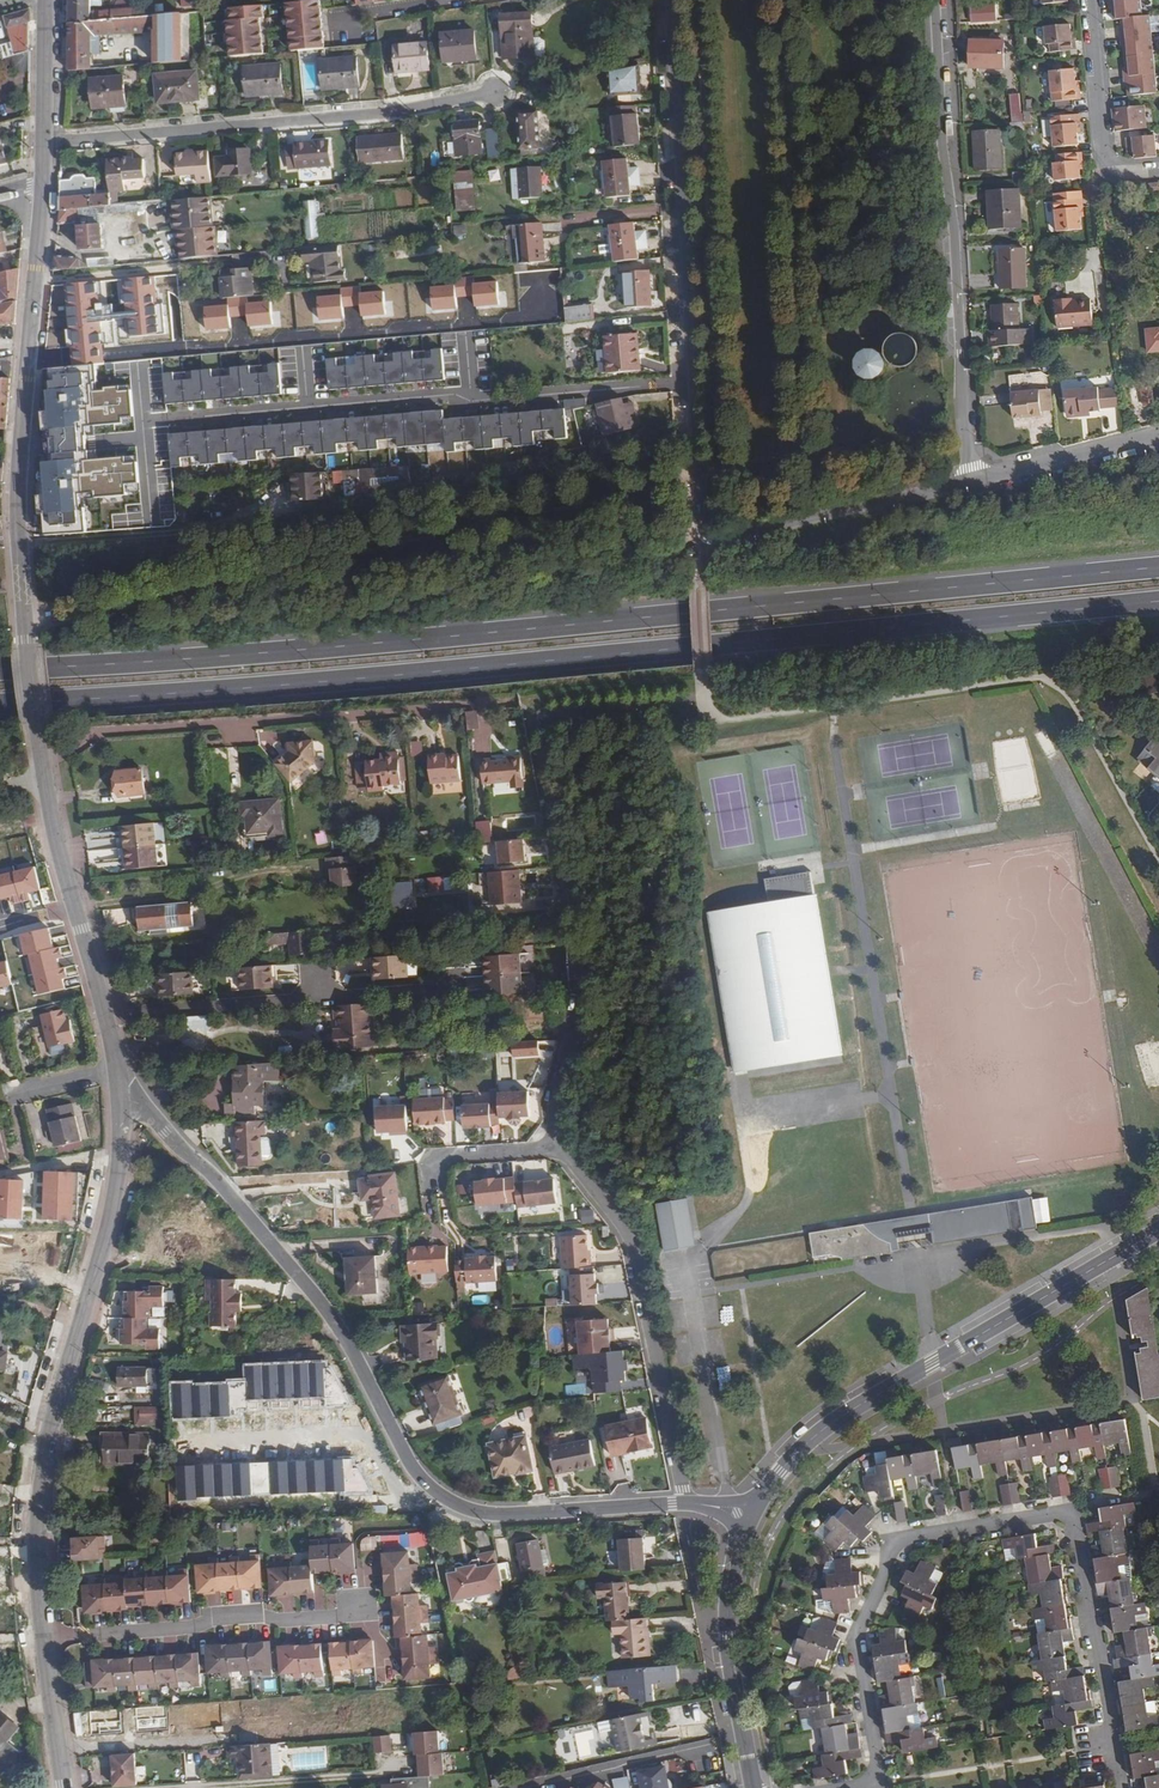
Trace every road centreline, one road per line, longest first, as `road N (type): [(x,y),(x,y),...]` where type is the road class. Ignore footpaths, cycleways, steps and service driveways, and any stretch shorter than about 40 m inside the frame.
road 1 (trunk): [(0,704),(289,685),(1158,602)]
road 2 (trunk): [(1158,568),(338,648),(0,669)]
road 3 (secondary): [(43,181),(19,543),(47,795),(105,1015)]
road 4 (residential): [(670,0),(703,527),(718,537),(741,536),(975,481)]
road 5 (residential): [(1119,1787),(1076,1508),(894,1538),(860,1638),(881,1784)]
road 6 (secondary): [(119,1096),(113,1204),(43,1472),(43,1635)]
road 7 (residential): [(119,1096),(145,1107),(310,1290),(411,1465),(434,1491)]
road 8 (residential): [(751,1518),(778,1474),(832,1423),(1158,1231)]
road 9 (residential): [(975,481),(936,0)]
road 10 (residential): [(44,142),(387,113),(496,92)]
road 11 (residential): [(685,1504),(631,1241),(561,1148)]
road 12 (unknown): [(381,1702),(384,1728),(60,1754)]
road 13 (residential): [(443,988),(105,1015)]
road 14 (residential): [(561,1148),(556,1104),(584,976),(554,834)]
road 15 (residential): [(43,1635),(199,1626),(213,1618),(337,1617),(357,1607)]
road 16 (residential): [(179,1442),(357,1433),(401,1495),(419,1500),(434,1491)]
road 17 (residential): [(753,1787),(727,1626),(734,1566),(751,1518)]
road 18 (residential): [(434,1491),(470,1511),(500,1515),(685,1504)]
road 19 (residential): [(1089,0),(1104,151),(1124,170),(1158,169)]
road 20 (residential): [(975,481),(1158,434)]
road 21 (residential): [(561,1148),(429,1158),(429,1189)]
road 22 (secondary): [(43,1635),(65,1787)]
road 23 (secondary): [(46,0),(44,142)]

